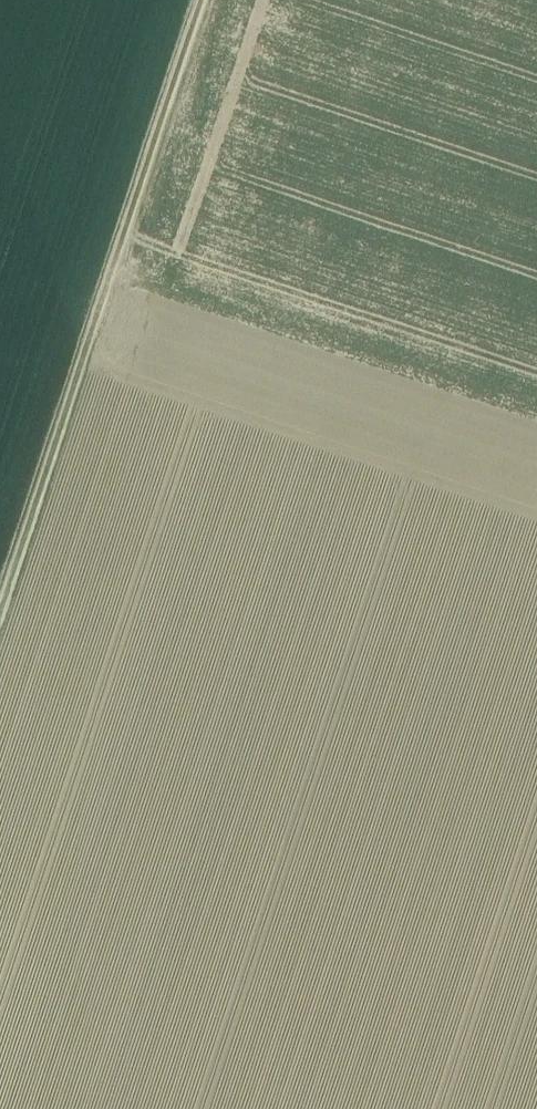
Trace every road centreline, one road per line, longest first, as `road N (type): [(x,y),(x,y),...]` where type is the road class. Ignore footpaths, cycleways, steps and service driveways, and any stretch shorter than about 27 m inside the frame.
road 1 (track): [(0,610),(197,0)]

